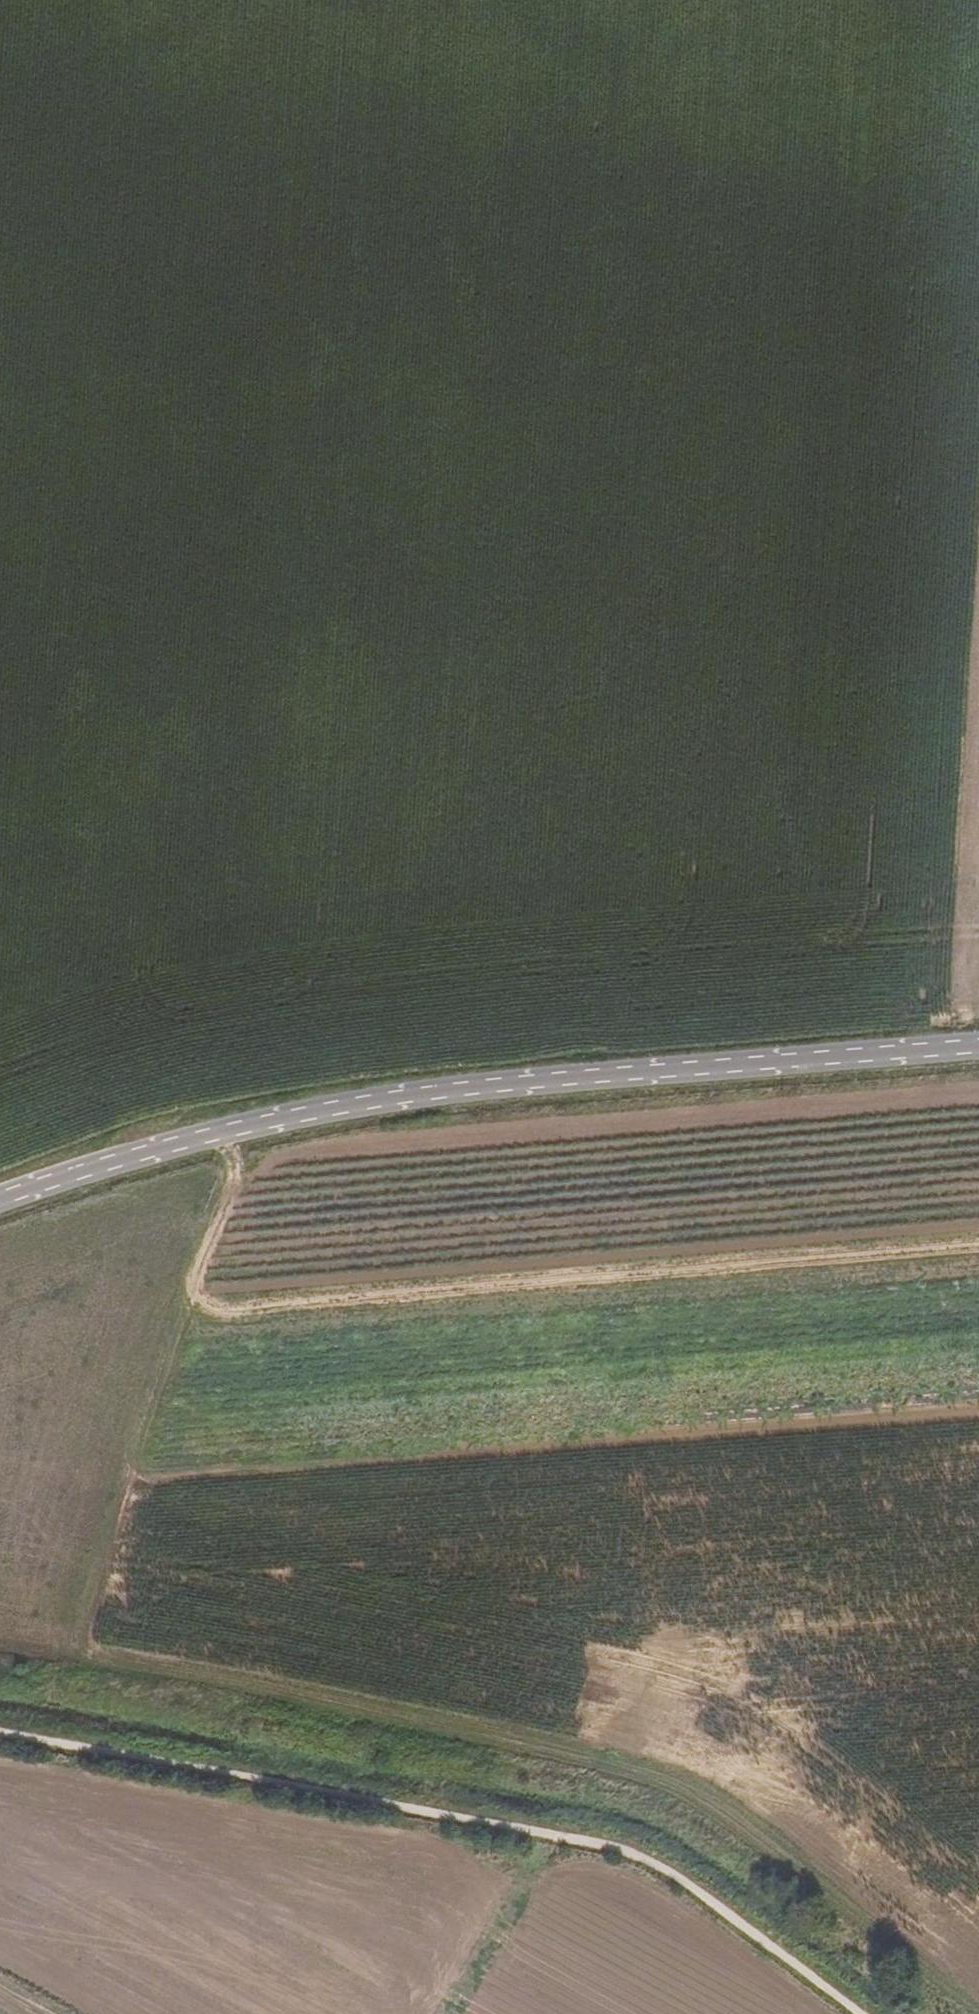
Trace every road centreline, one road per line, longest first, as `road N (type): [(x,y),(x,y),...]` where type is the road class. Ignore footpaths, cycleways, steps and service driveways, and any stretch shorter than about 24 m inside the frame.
road 1 (secondary): [(978,1051),(394,1101),(201,1141),(0,1207)]
road 2 (track): [(866,2013),(683,1879),(617,1847),(0,1734)]

